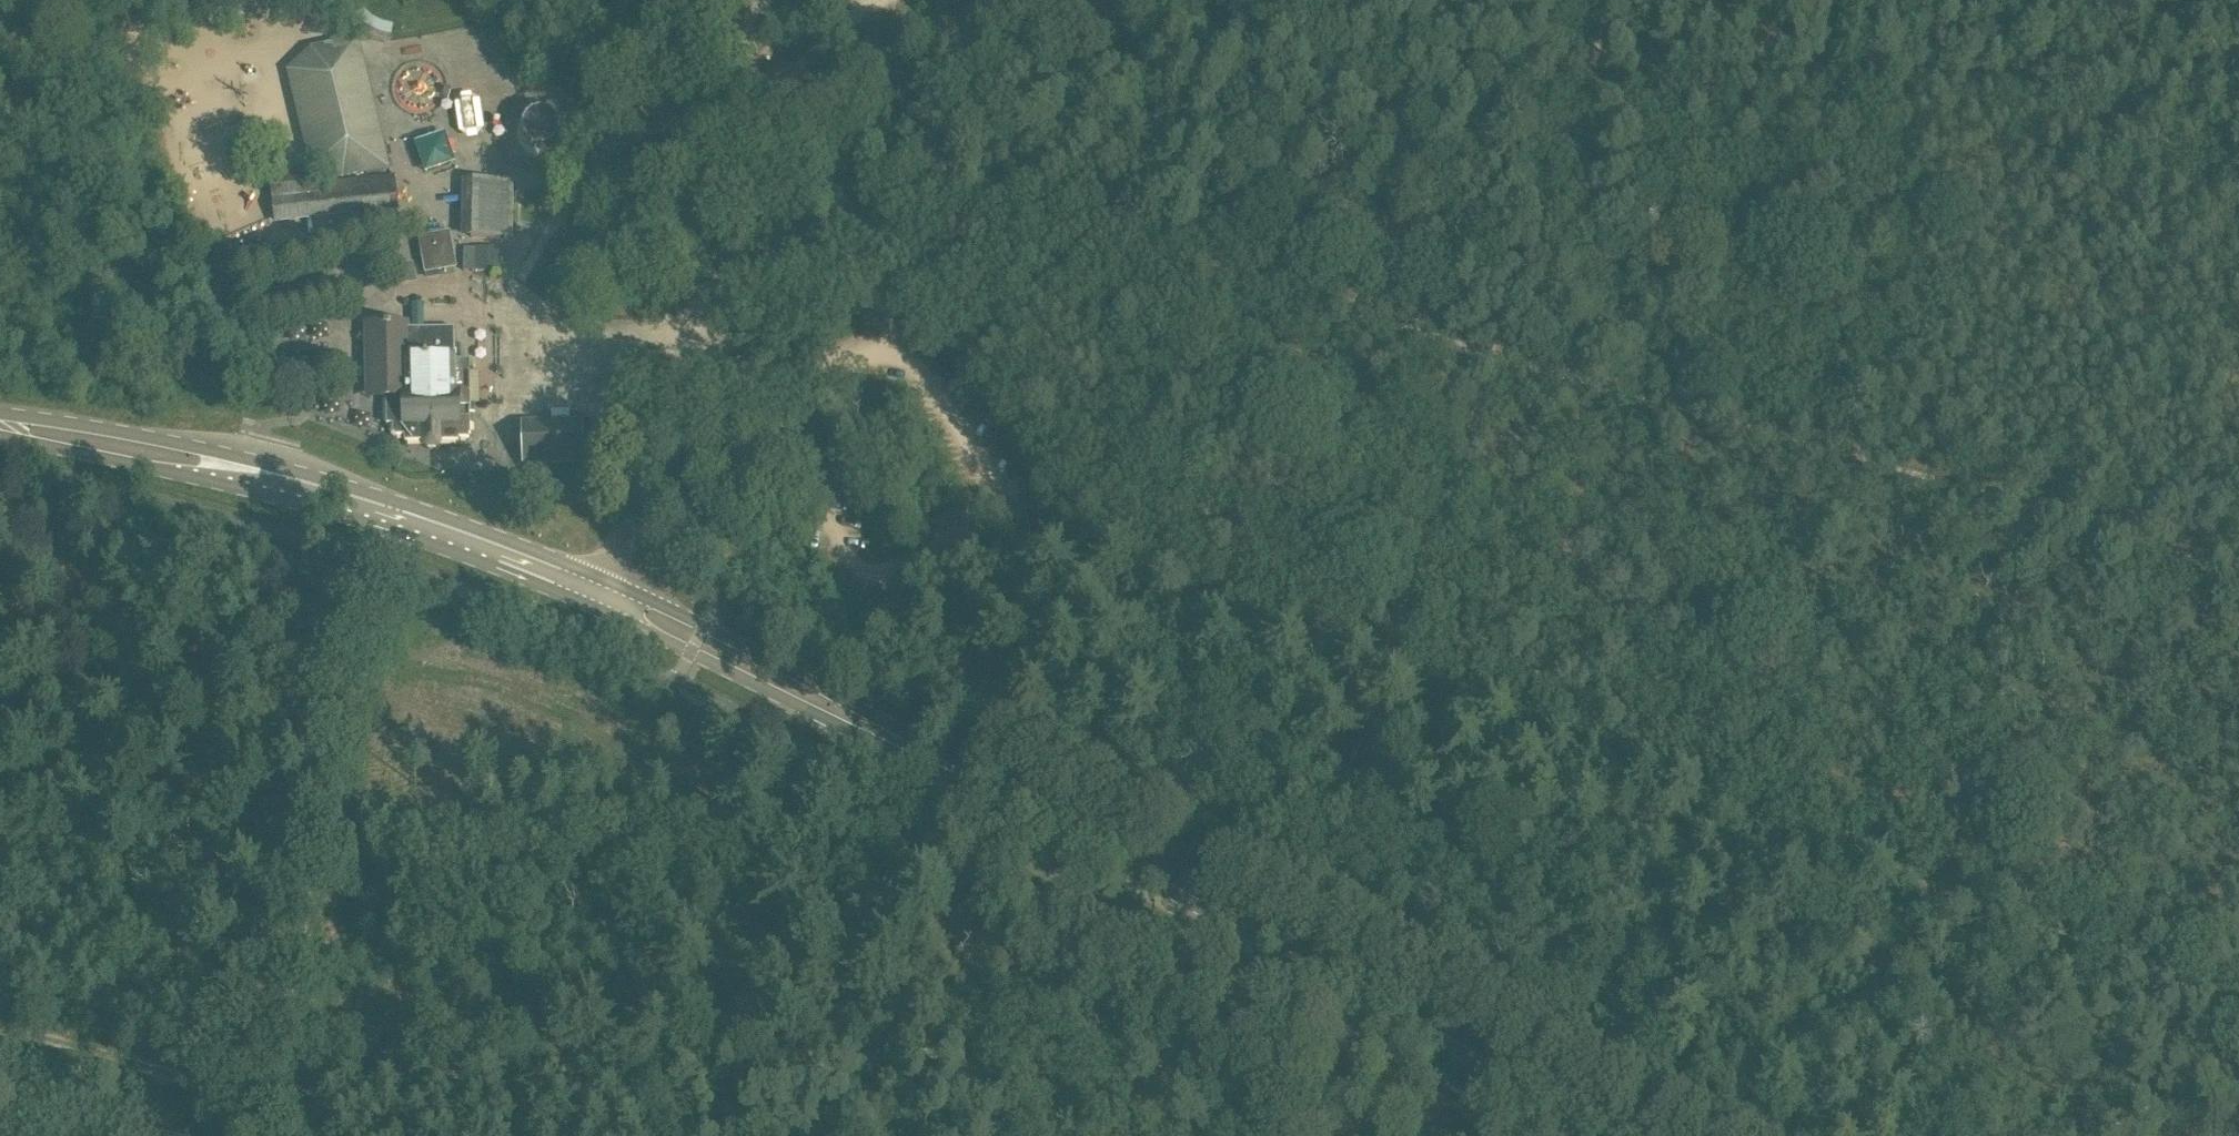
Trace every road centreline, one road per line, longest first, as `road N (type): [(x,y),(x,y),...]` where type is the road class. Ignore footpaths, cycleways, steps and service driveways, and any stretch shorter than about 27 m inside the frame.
road 1 (primary): [(1642,1135),(610,590),(280,482),(0,424)]
road 2 (track): [(2238,574),(1768,431),(1103,268),(973,210),(828,193),(732,204),(699,196)]
road 3 (track): [(244,1135),(364,618),(406,517)]
road 4 (track): [(509,331),(563,232),(663,96)]
road 5 (track): [(1257,930),(1234,981),(1300,1135)]
road 6 (track): [(128,0),(238,194)]

